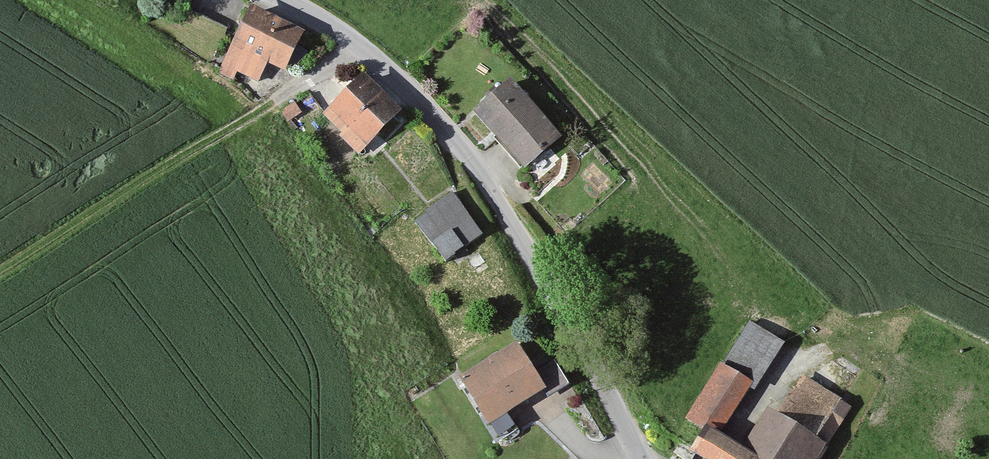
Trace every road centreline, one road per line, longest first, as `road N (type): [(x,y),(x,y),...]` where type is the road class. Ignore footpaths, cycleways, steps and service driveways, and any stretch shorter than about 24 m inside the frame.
road 1 (tertiary): [(286,0),(410,88),(467,155),(520,234),(641,458)]

